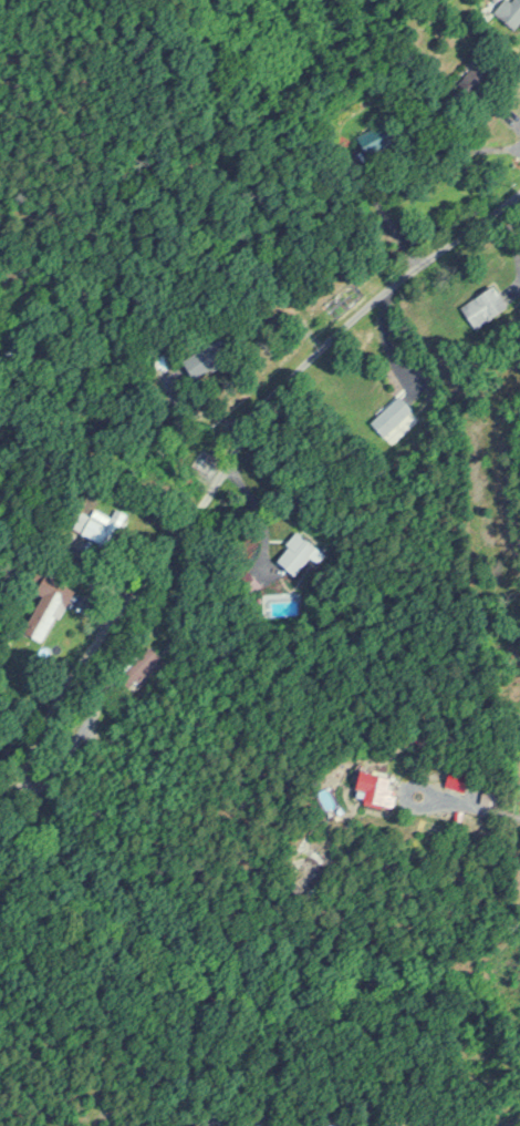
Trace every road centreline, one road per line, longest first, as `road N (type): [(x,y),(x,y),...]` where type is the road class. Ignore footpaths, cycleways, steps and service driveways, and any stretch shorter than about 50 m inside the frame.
road 1 (residential): [(0,775),(35,735),(86,647),(204,499),(250,412),(368,296),(519,188)]

